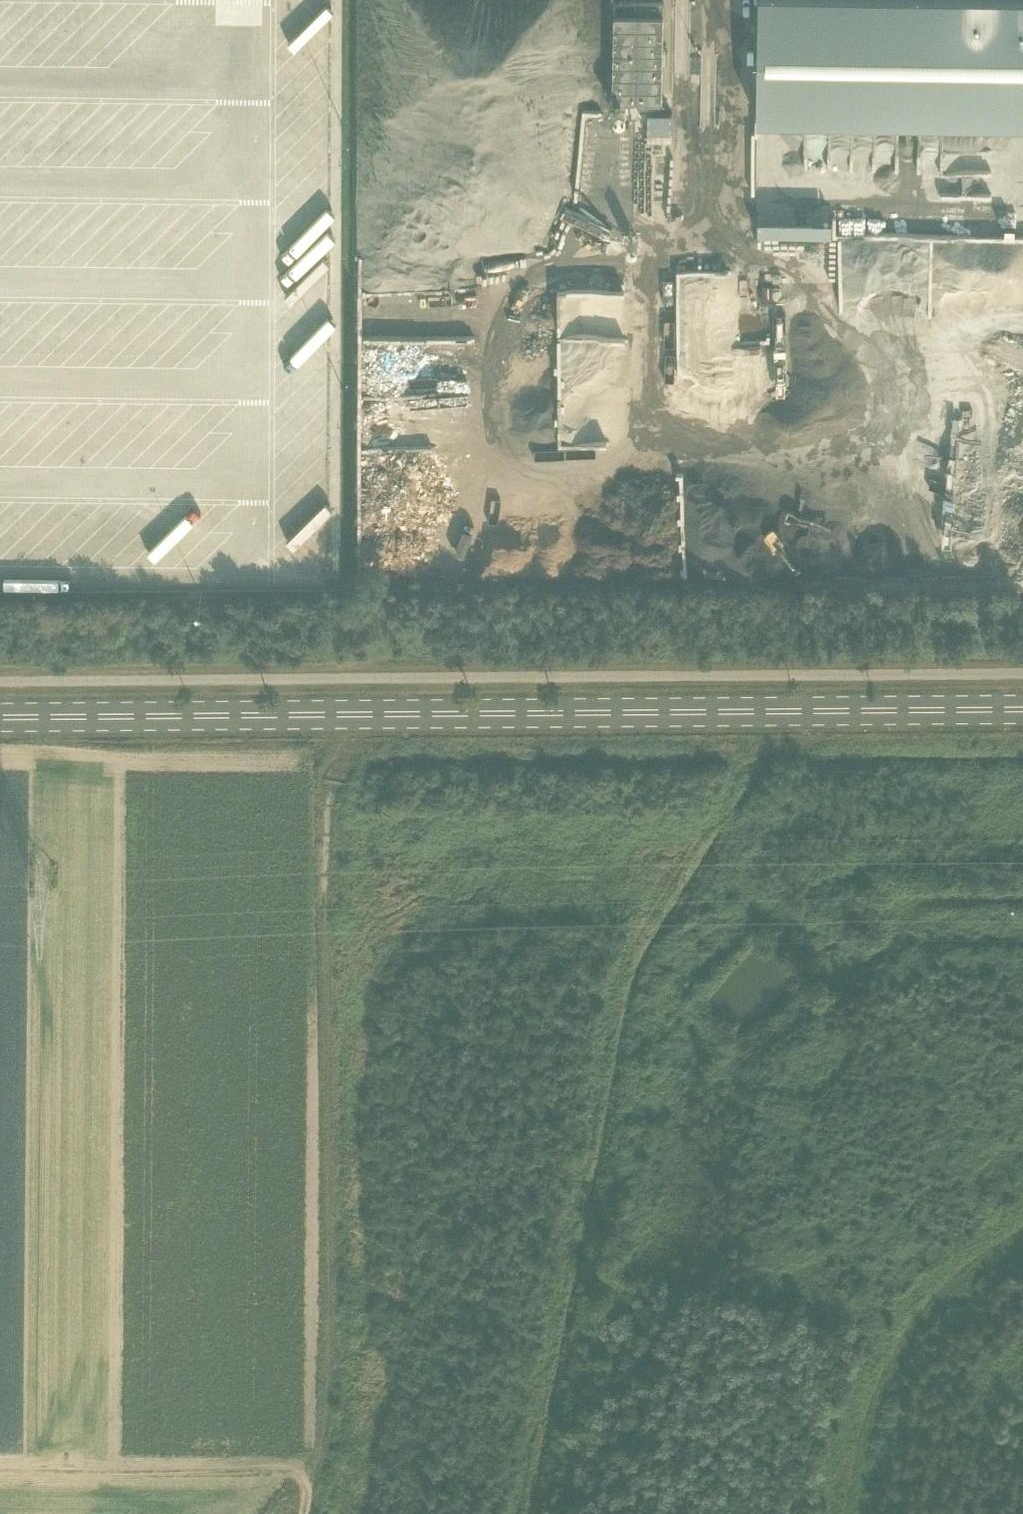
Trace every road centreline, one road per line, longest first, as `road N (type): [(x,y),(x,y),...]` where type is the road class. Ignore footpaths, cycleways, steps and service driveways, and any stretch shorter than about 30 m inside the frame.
road 1 (secondary): [(0,719),(1022,708)]
road 2 (track): [(318,1466),(333,1409),(335,778)]
road 3 (track): [(318,1466),(0,1466)]

